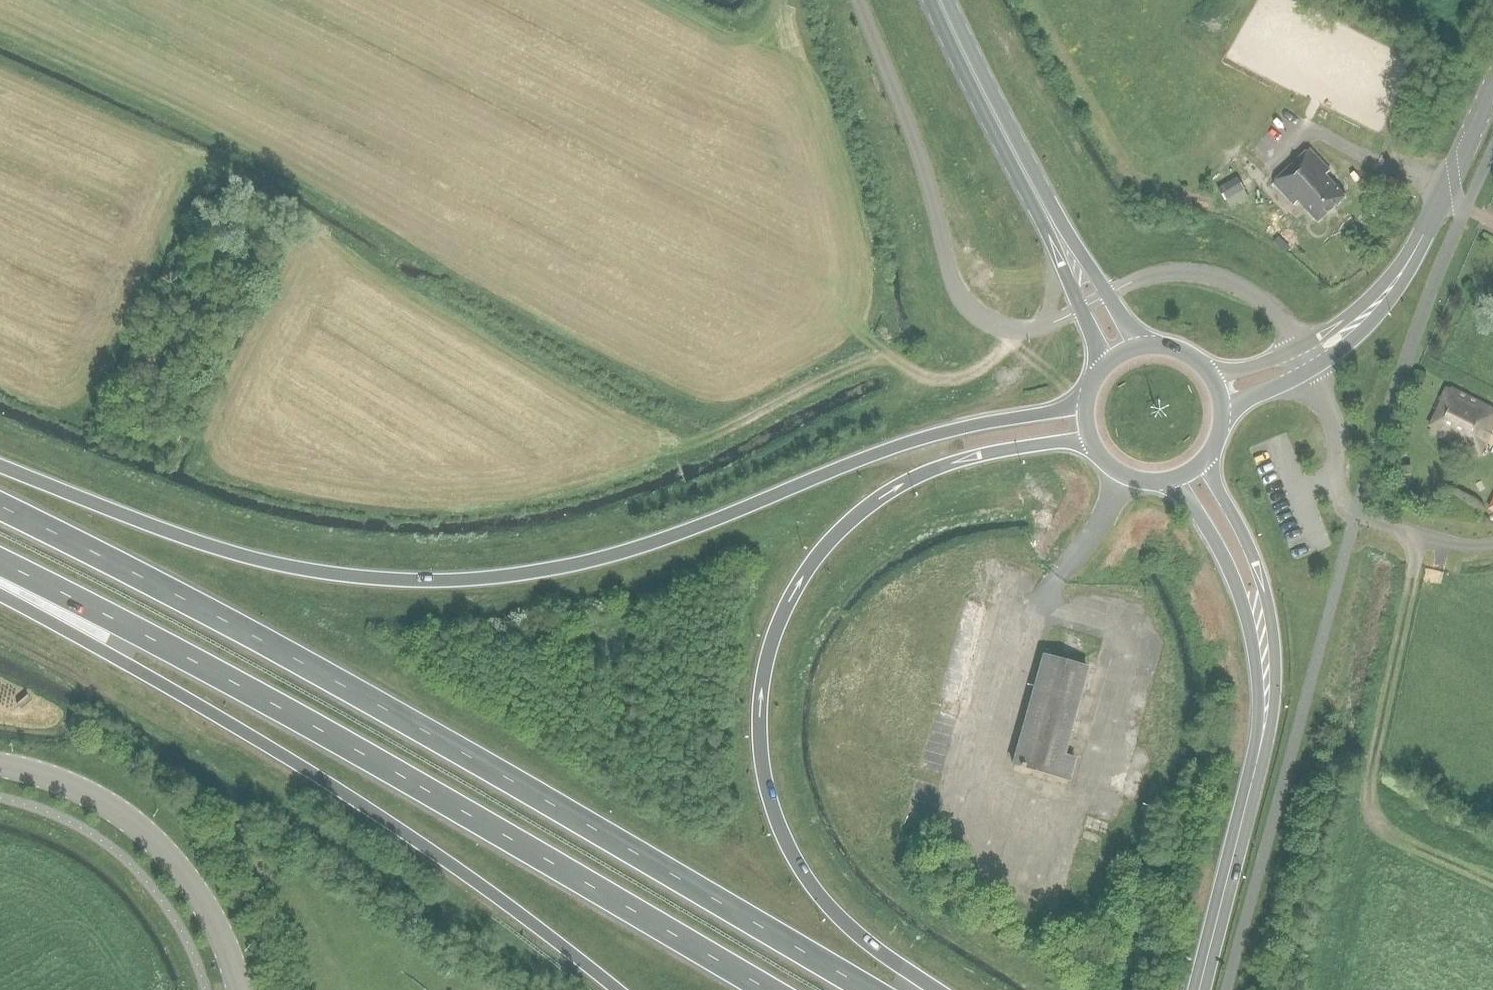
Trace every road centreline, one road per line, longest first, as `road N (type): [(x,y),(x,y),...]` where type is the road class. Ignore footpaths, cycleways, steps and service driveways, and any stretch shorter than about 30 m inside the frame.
road 1 (trunk): [(1087,400),(917,440),(604,557),(445,581),(325,574),(262,560),(0,466)]
road 2 (trunk): [(869,989),(239,628),(0,506)]
road 3 (trunk): [(0,562),(372,760),(768,989)]
road 4 (trunk): [(936,989),(842,921),(789,849),(760,749),(765,665),(808,569),(889,492),(929,471),(1007,450),(1093,447)]
road 5 (trunk): [(0,594),(309,771),(460,871),(615,989)]
road 6 (unclassified): [(1082,307),(1024,329),(981,316),(963,297),(857,0)]
road 7 (secondary): [(237,989),(199,894),(159,844),(111,805),(46,774),(0,765)]
road 8 (trunk): [(1254,775),(1268,733),(1274,645),(1263,584),(1209,456)]
road 9 (trunk): [(1168,481),(1211,535),(1242,608),(1258,681),(1254,775)]
road 10 (tertiary): [(1386,290),(1409,264),(1492,87)]
road 11 (unclassified): [(1297,348),(1278,316),(1221,278),(1165,272),(1106,292)]
road 12 (trunk): [(1040,199),(939,0)]
road 13 (trunk): [(1198,989),(1254,775)]
road 14 (unclassified): [(1309,371),(1337,435),(1339,494),(1357,516)]

